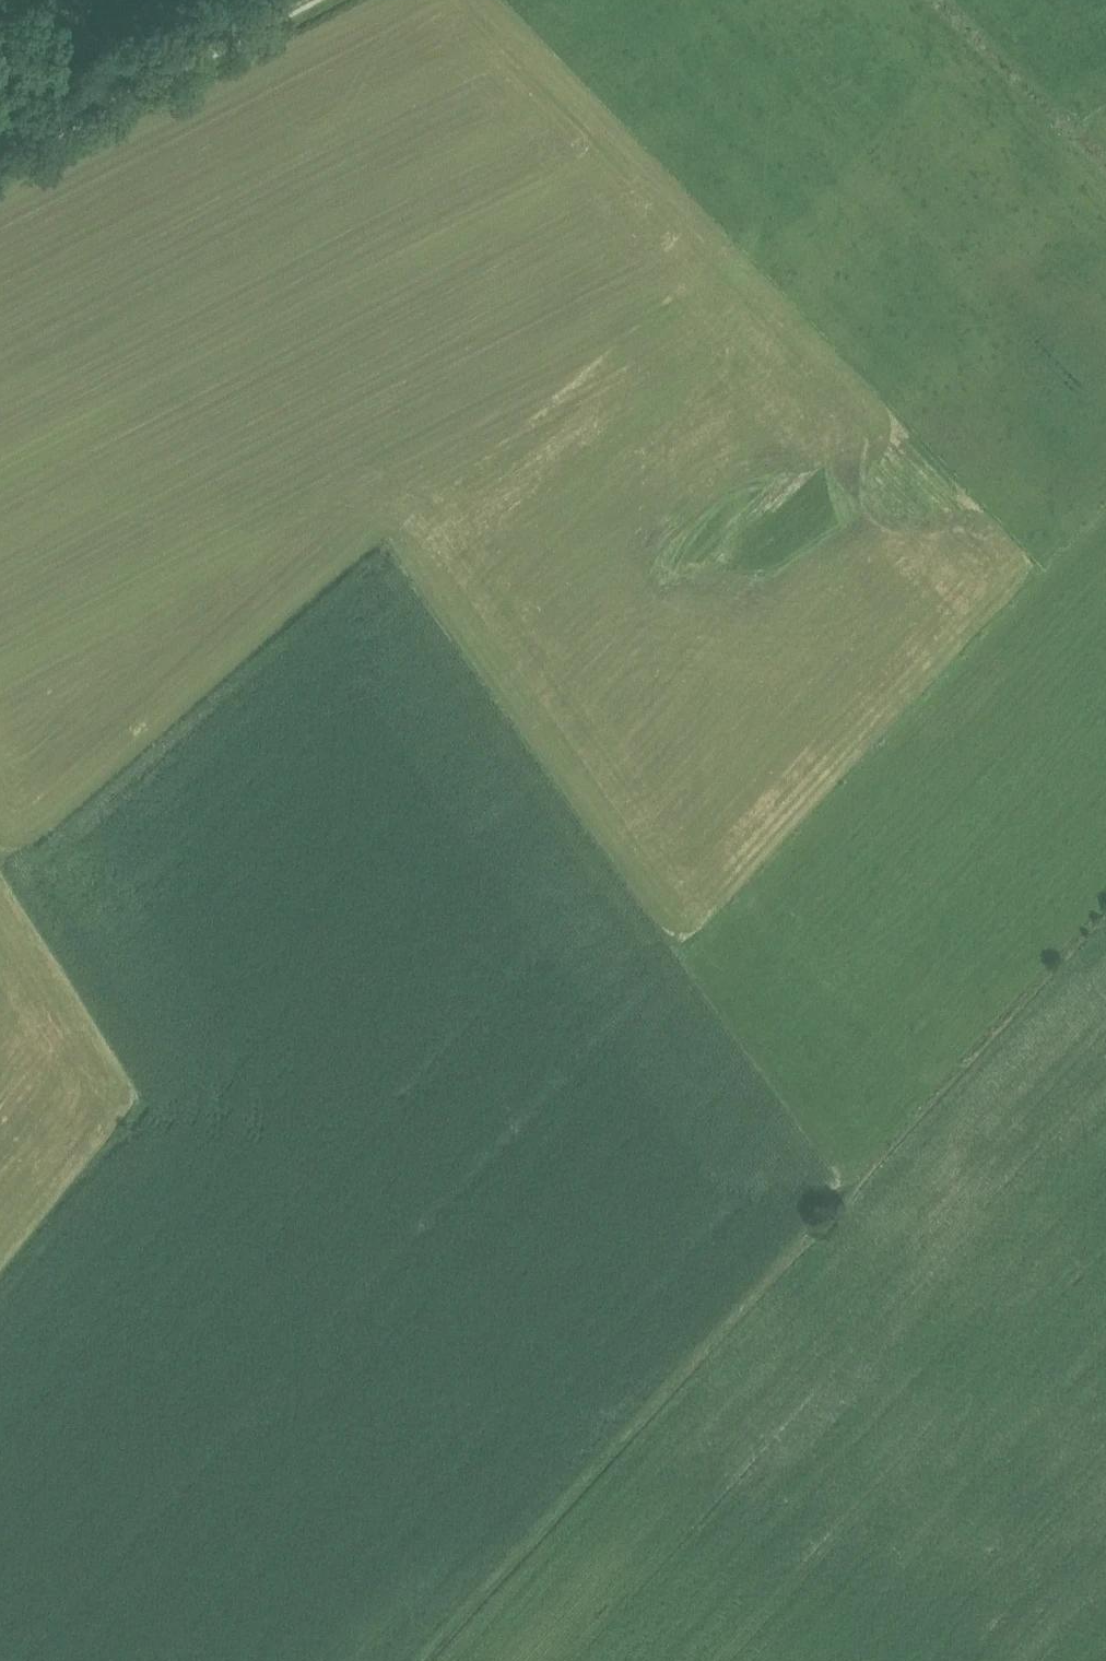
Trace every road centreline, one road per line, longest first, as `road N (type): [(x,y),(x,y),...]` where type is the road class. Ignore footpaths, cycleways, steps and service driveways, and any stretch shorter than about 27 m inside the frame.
road 1 (track): [(0,169),(326,0)]

